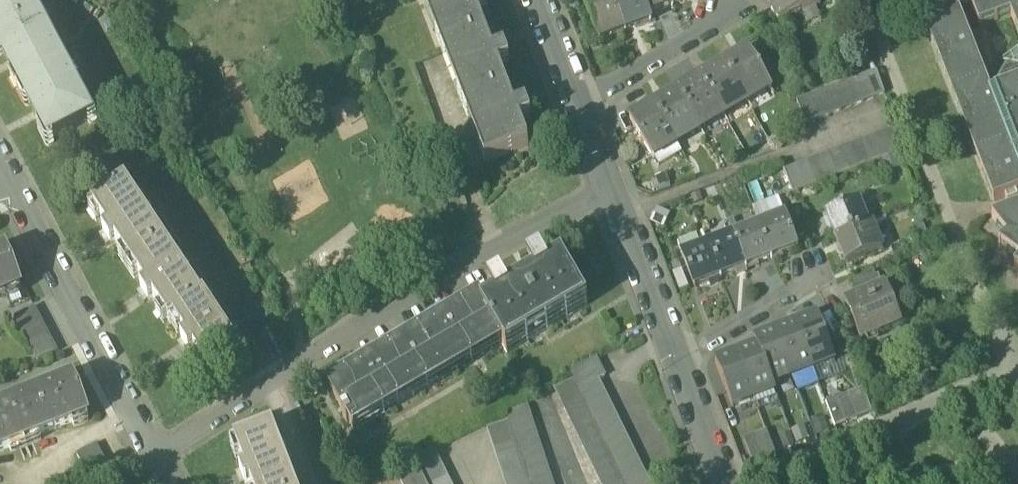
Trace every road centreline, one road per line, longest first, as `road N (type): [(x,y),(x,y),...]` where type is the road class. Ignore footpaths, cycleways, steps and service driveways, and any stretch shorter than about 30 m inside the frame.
road 1 (residential): [(611,190),(304,357),(153,458)]
road 2 (residential): [(727,483),(611,190)]
road 3 (residential): [(12,189),(153,458)]
road 4 (residential): [(1017,386),(956,395),(770,483)]
road 5 (residential): [(611,190),(535,0)]

